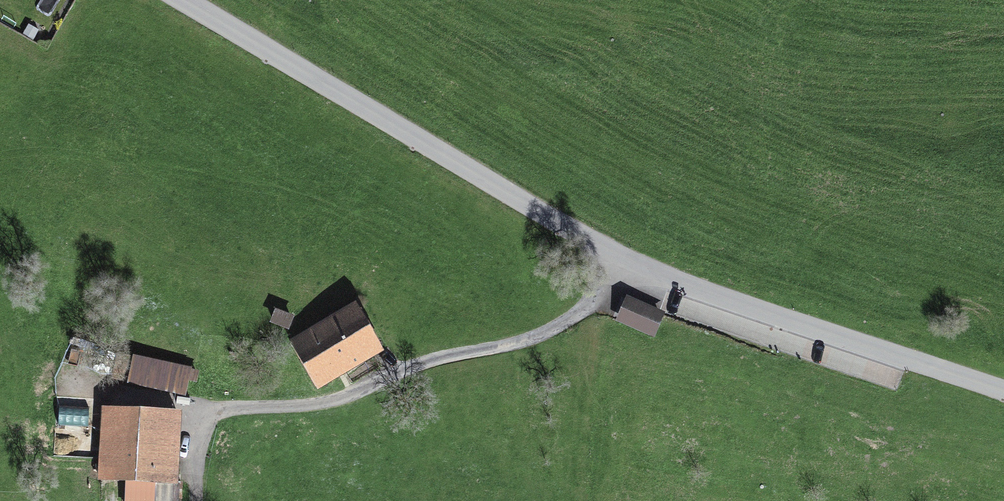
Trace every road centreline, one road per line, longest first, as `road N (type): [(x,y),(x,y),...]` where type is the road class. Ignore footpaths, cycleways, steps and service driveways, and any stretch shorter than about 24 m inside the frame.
road 1 (unclassified): [(189,0),(634,264),(1003,389)]
road 2 (track): [(205,409),(336,400),(434,359),(537,337),(634,264)]

